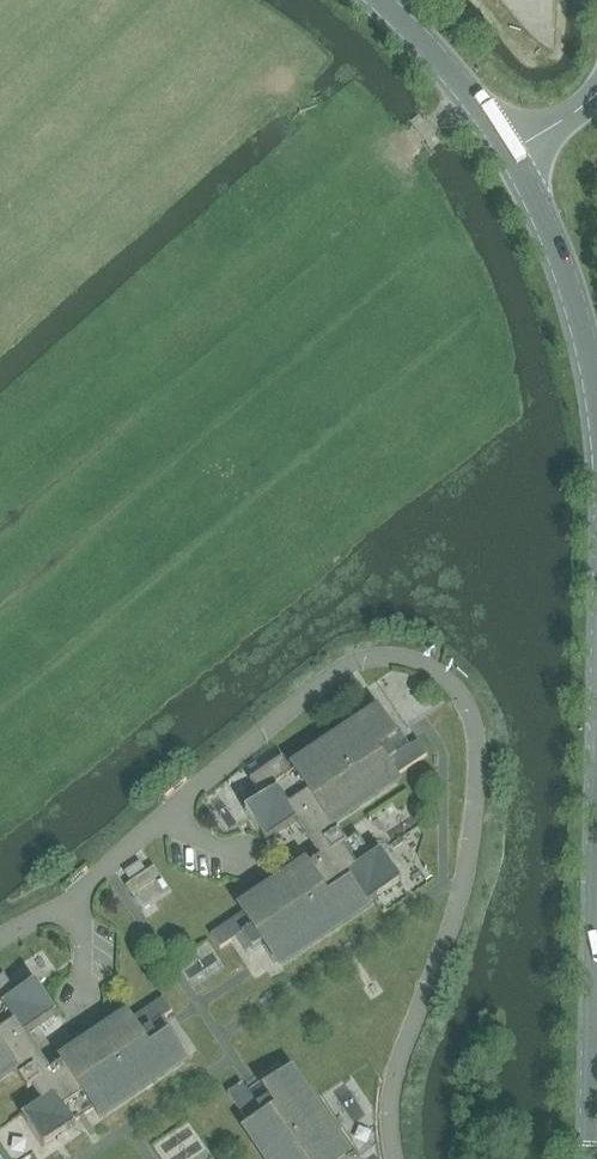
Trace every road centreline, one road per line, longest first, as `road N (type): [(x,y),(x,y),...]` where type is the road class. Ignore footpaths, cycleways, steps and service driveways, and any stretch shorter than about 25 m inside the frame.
road 1 (tertiary): [(596,411),(560,259),(510,153)]
road 2 (tertiary): [(592,1158),(596,934)]
road 3 (tertiary): [(510,153),(460,84),(377,0)]

